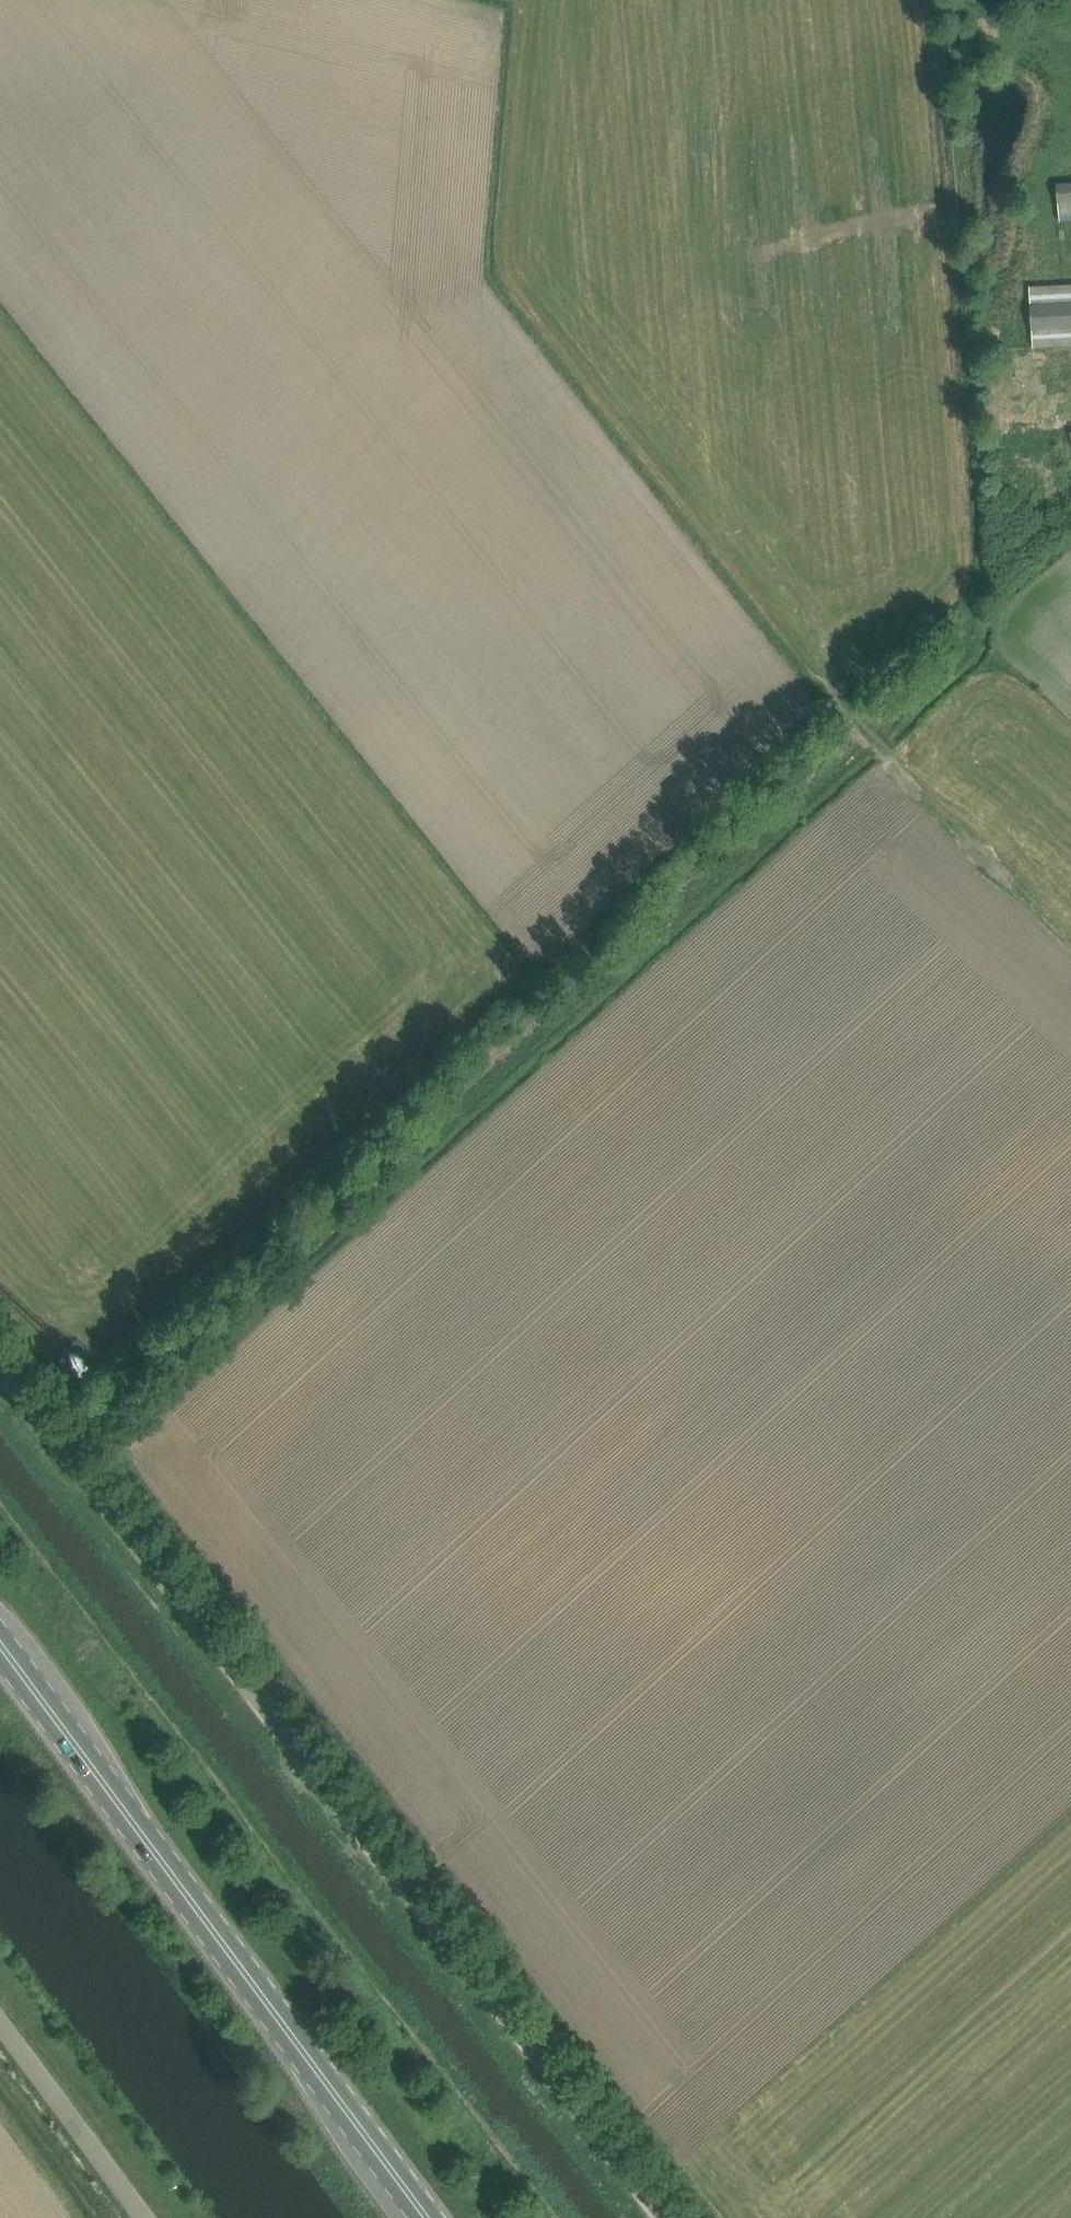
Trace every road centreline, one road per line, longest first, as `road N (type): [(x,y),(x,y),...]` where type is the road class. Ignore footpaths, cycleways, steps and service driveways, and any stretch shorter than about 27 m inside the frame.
road 1 (unclassified): [(656,2217),(0,1385)]
road 2 (primary): [(429,2217),(0,1650)]
road 3 (unclassified): [(140,2217),(0,2030)]

